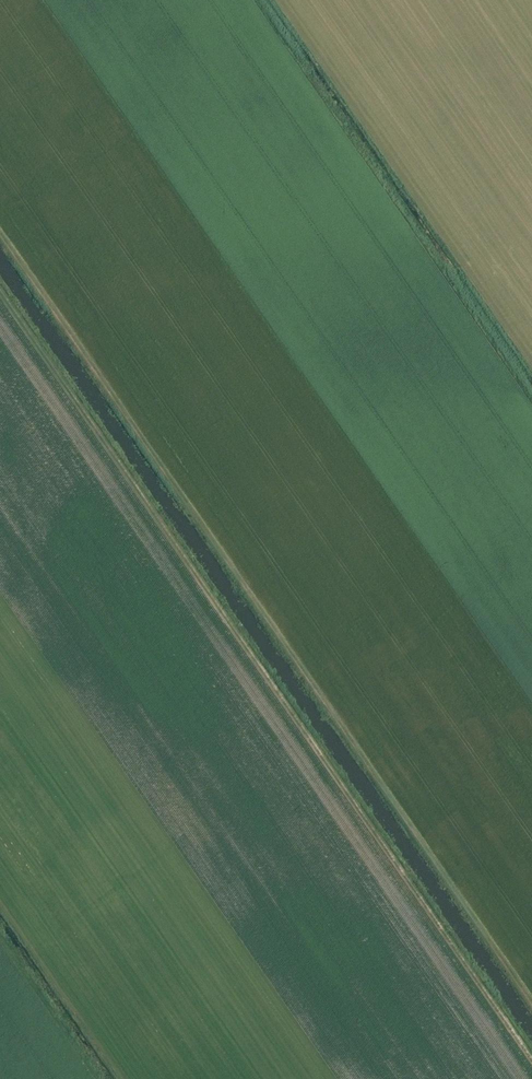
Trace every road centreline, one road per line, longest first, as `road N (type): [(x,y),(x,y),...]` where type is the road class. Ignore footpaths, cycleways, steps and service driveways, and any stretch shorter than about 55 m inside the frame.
road 1 (track): [(0,279),(531,1048)]

